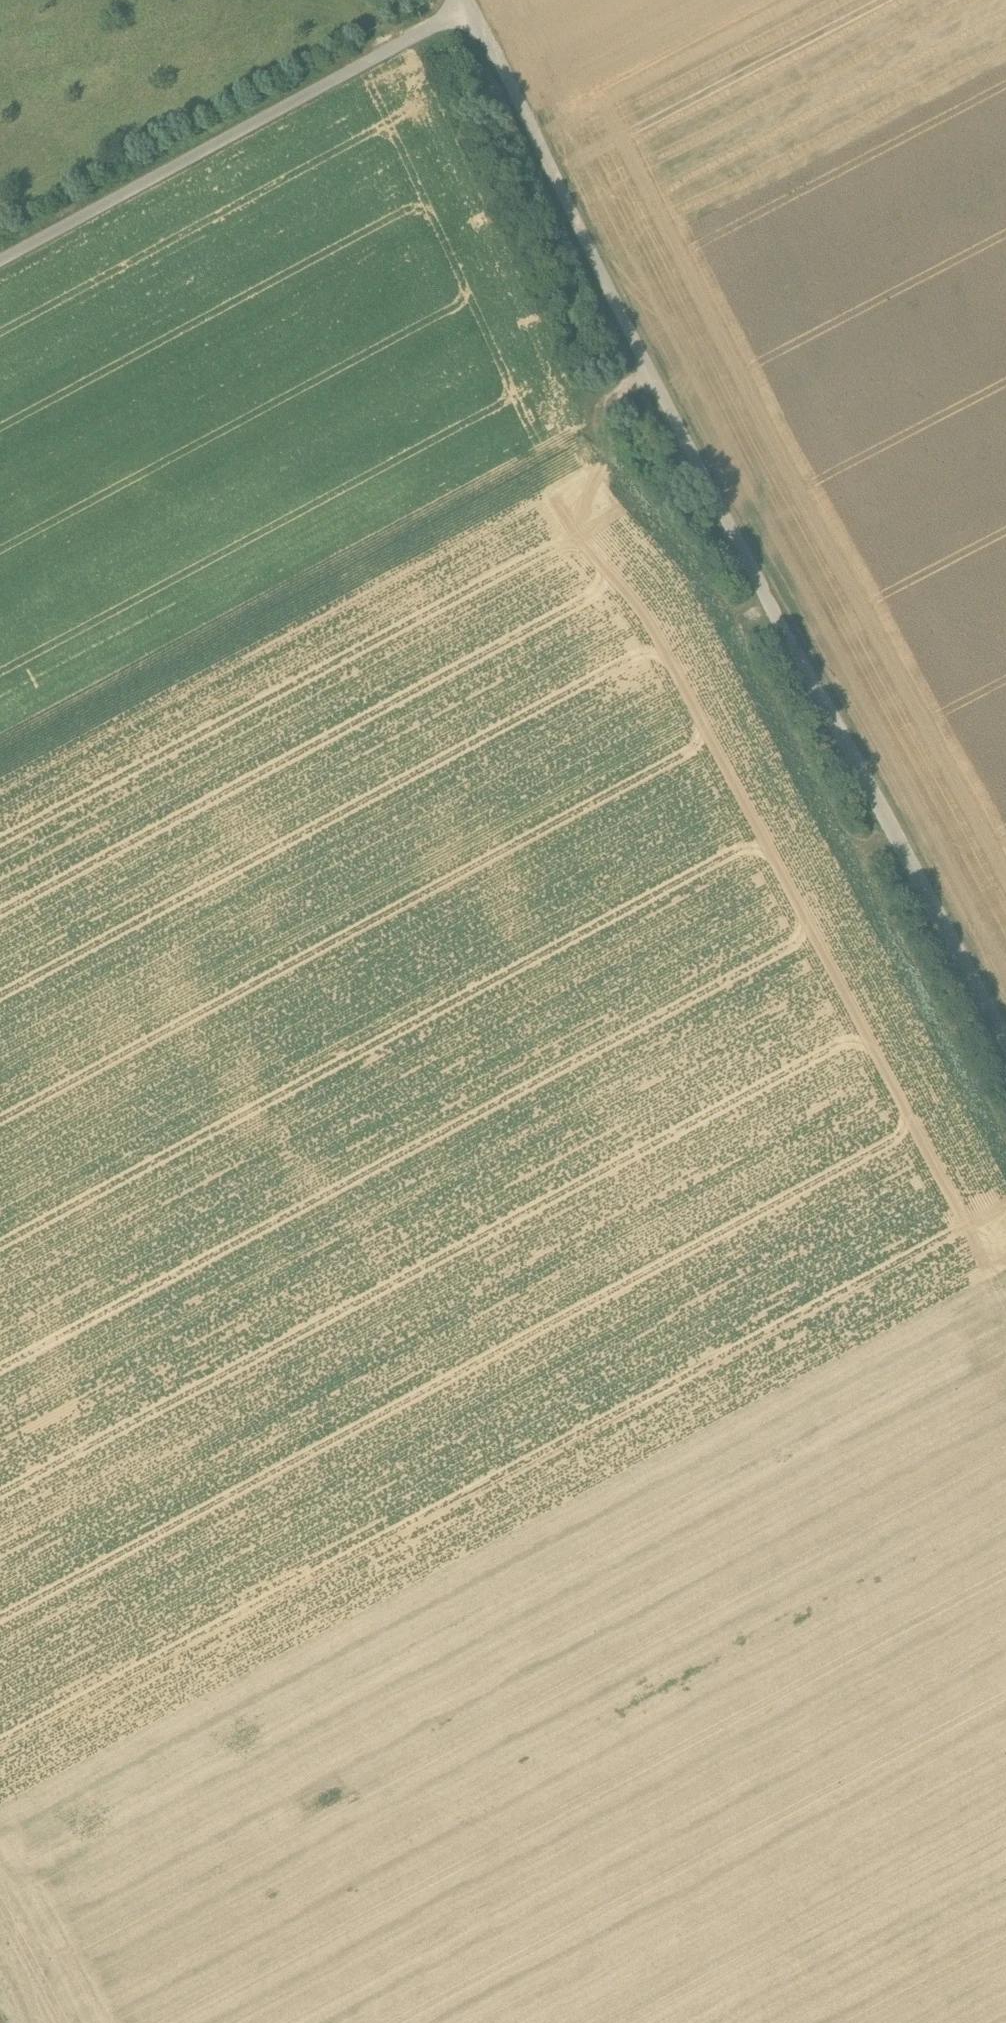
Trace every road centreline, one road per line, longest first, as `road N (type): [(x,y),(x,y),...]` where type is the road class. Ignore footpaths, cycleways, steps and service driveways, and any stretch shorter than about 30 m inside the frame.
road 1 (track): [(472,9),(651,376),(1005,1037)]
road 2 (track): [(472,9),(0,261)]

